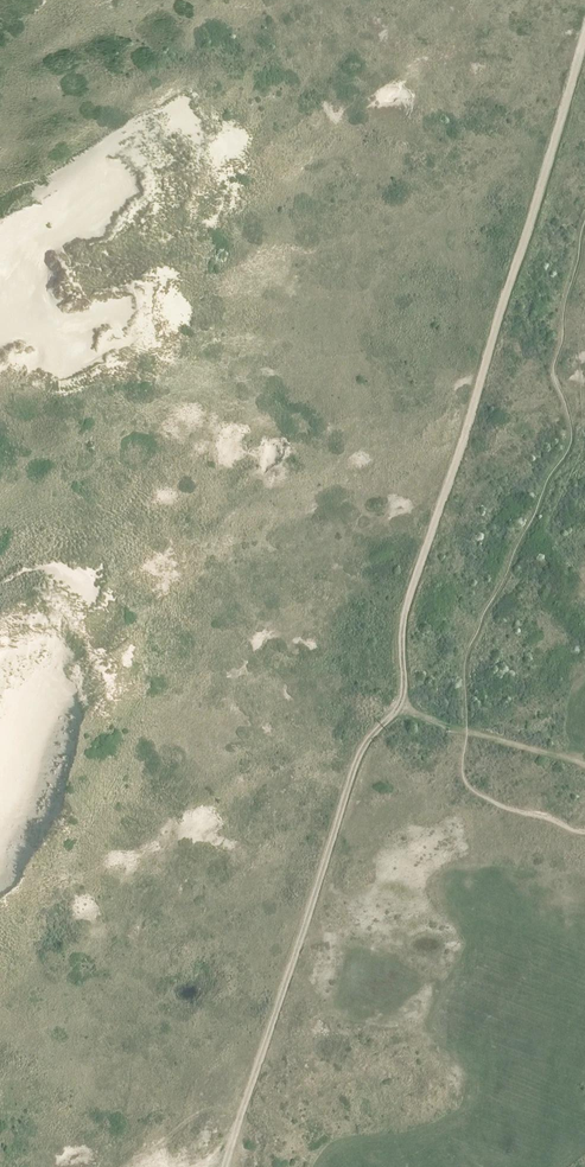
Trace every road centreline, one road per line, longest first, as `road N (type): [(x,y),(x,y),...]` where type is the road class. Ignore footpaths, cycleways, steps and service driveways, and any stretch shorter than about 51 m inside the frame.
road 1 (unclassified): [(229,1166),(351,776),(366,744),(402,706),(395,655),(584,33)]

